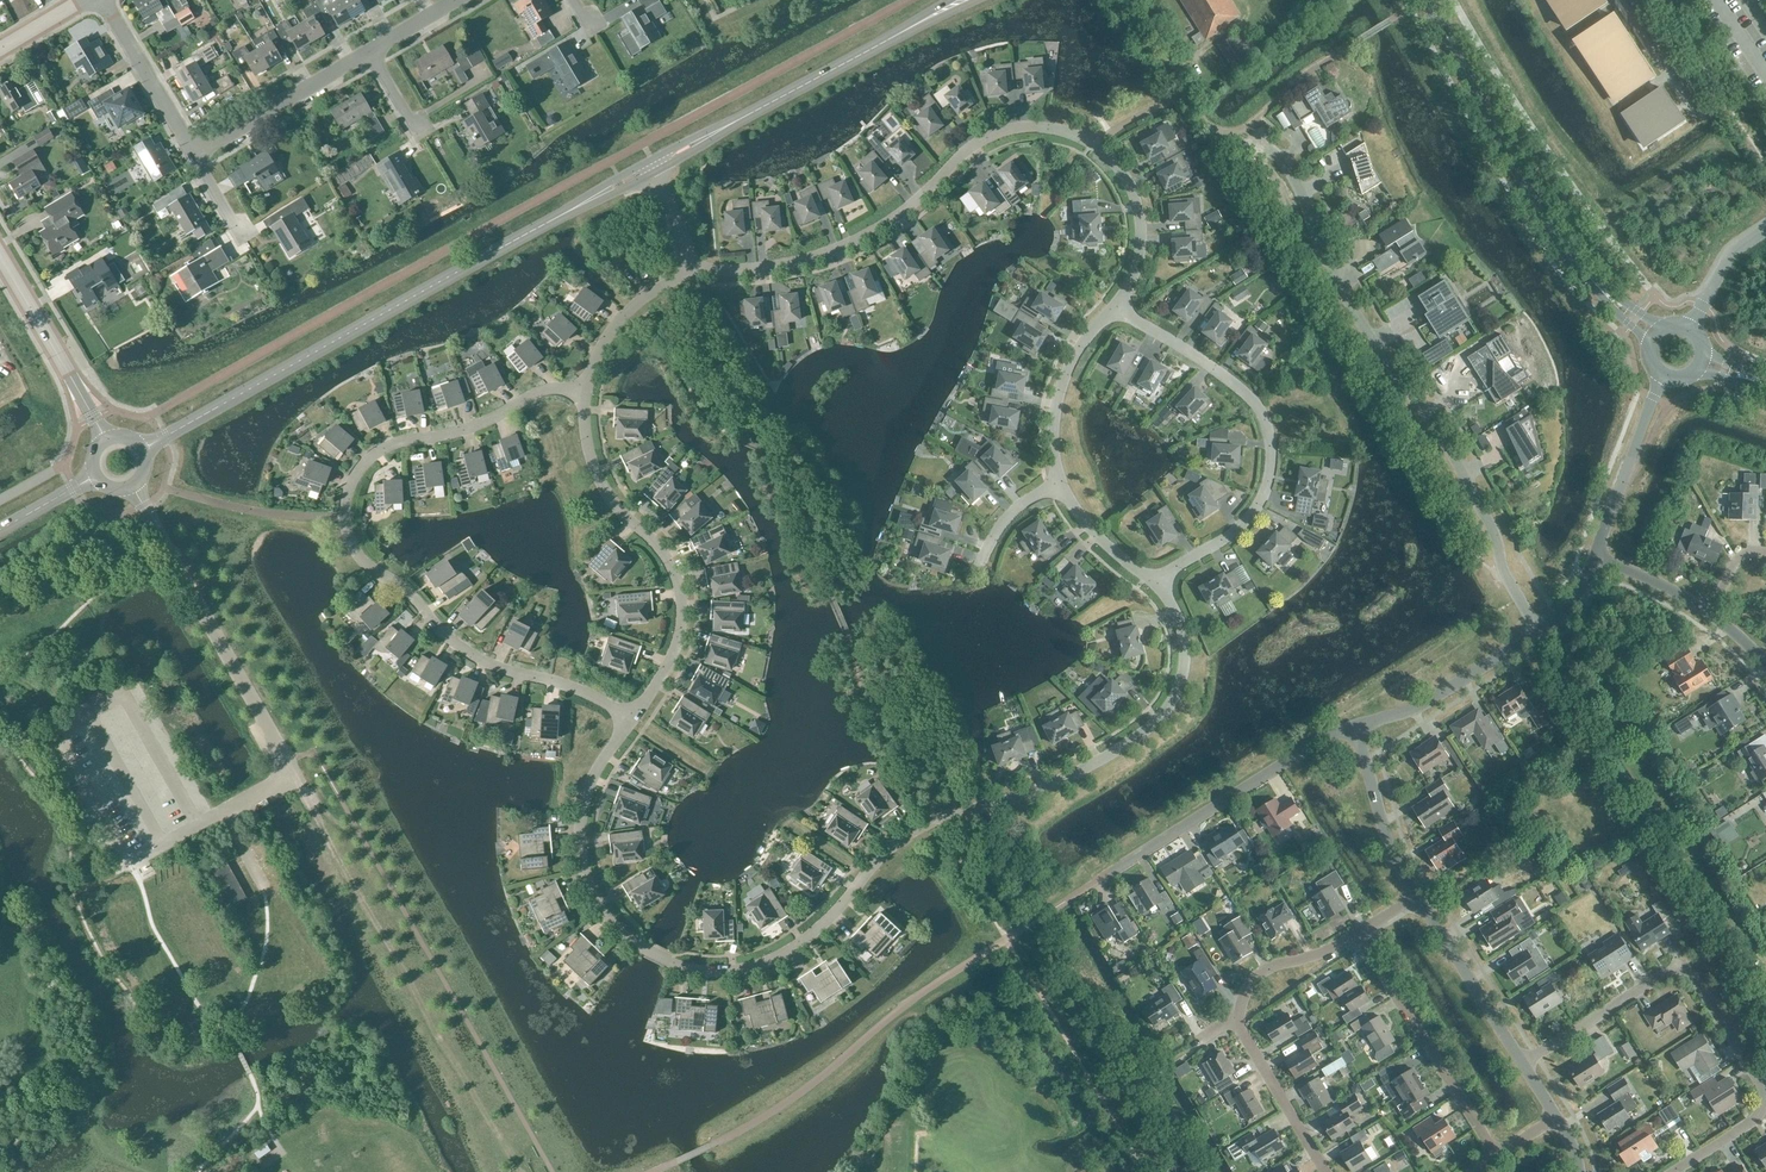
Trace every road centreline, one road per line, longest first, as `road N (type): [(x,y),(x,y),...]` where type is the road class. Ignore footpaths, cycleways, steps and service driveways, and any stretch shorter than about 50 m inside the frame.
road 1 (unclassified): [(631,720),(585,802),(580,841),(596,901),(621,932),(670,961),(743,970),(772,962),(821,927),(912,834),(1052,785),(1158,723),(1183,672),(1177,621),(1156,585)]
road 2 (unclassified): [(631,720),(562,682),(505,673),(477,658),(357,554),(345,523),(349,487),(376,453),(469,430),(527,398),(585,391)]
road 3 (unclassified): [(684,265),(782,265),(850,244),(893,220),(976,145),(1000,131),(1057,127),(1095,144),(1133,191),(1137,275),(1118,304)]
road 4 (unclassified): [(1540,631),(1504,574),(1494,531),(1453,453),(1356,314),(1292,175),(1263,143)]
road 5 (secondary): [(142,450),(573,209)]
road 6 (unclassified): [(1677,1171),(1759,1116),(1762,1103),(1760,1079),(1704,989),(1668,979),(1517,1062)]
road 7 (track): [(295,780),(520,1171)]
road 8 (unclassified): [(1156,585),(1242,529),(1260,505),(1272,446),(1261,414),(1222,376),(1118,304)]
road 9 (unclassified): [(240,806),(295,780),(132,486)]
road 10 (unclassified): [(585,391),(592,470),(621,518),(663,554),(681,604),(672,655),(631,720)]
road 11 (secondary): [(1595,283),(1541,213),(1428,0)]
road 12 (unclassified): [(1076,895),(1356,726)]
road 13 (unclassified): [(1492,1158),(1359,934)]
road 14 (secondary): [(729,125),(923,21)]
road 15 (tertiary): [(106,440),(0,256)]
road 16 (unclassified): [(1356,726),(1442,694),(1540,631)]
road 17 (unclassified): [(198,162),(376,55)]
road 18 (unclassified): [(1059,483),(1052,421),(1064,368),(1118,304)]
road 19 (unclassified): [(1517,1062),(1415,899)]
road 20 (unclassified): [(198,162),(101,0)]
road 21 (unclassified): [(1415,899),(1386,841),(1356,726)]
road 22 (unclassified): [(1326,1171),(1238,1019)]
road 23 (unclassified): [(585,391),(604,340),(684,265)]
road 24 (unclassified): [(1238,1019),(1263,974),(1359,934)]
road 25 (unclassified): [(1156,585),(1102,541),(1059,483)]
road 26 (unclassified): [(1765,228),(1730,255),(1690,328)]
road 27 (unclassified): [(1706,610),(1592,571)]

